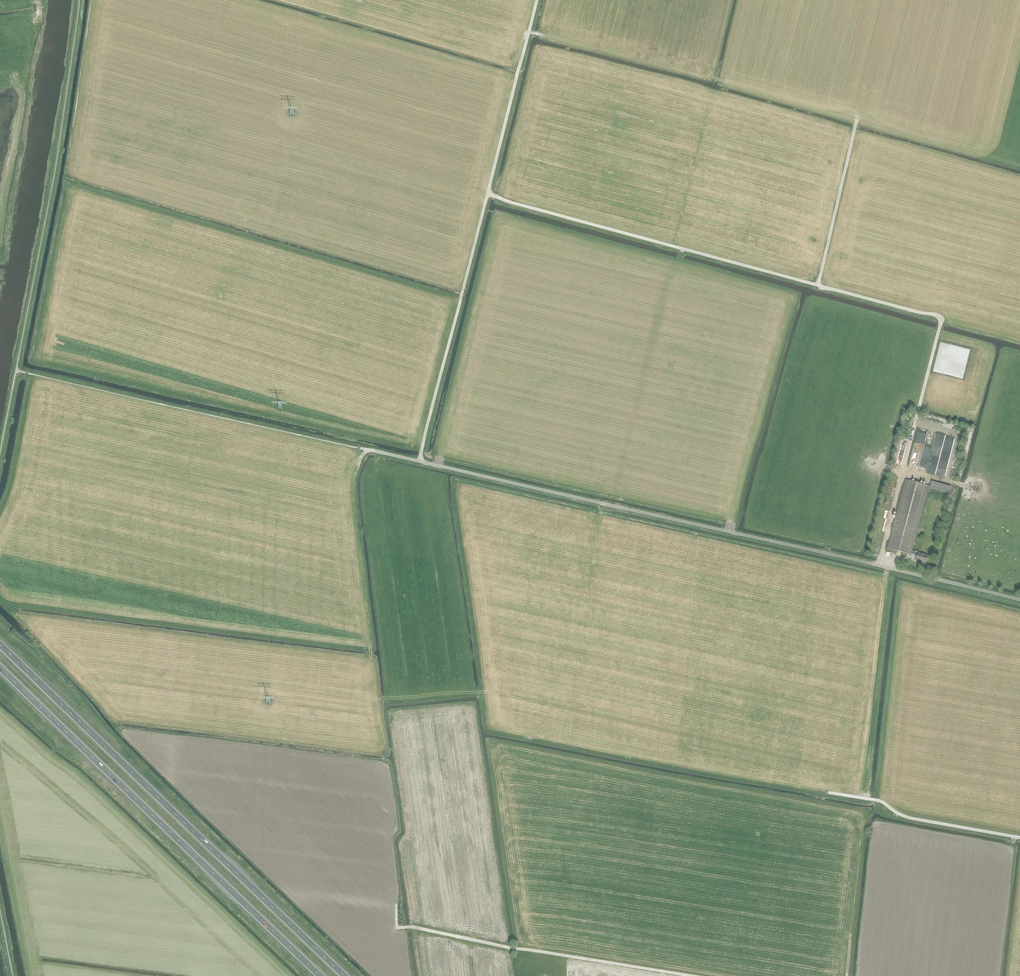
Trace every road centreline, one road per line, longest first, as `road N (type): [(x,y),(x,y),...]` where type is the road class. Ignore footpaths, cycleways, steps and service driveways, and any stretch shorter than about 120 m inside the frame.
road 1 (track): [(487,194),(940,317),(878,566)]
road 2 (trunk): [(345,975),(0,644)]
road 3 (track): [(419,461),(536,0)]
road 4 (trunk): [(0,668),(321,975)]
road 5 (track): [(693,975),(396,927),(396,905)]
road 6 (track): [(829,793),(881,801),(911,818),(1019,837)]
road 7 (track): [(856,121),(818,285)]

